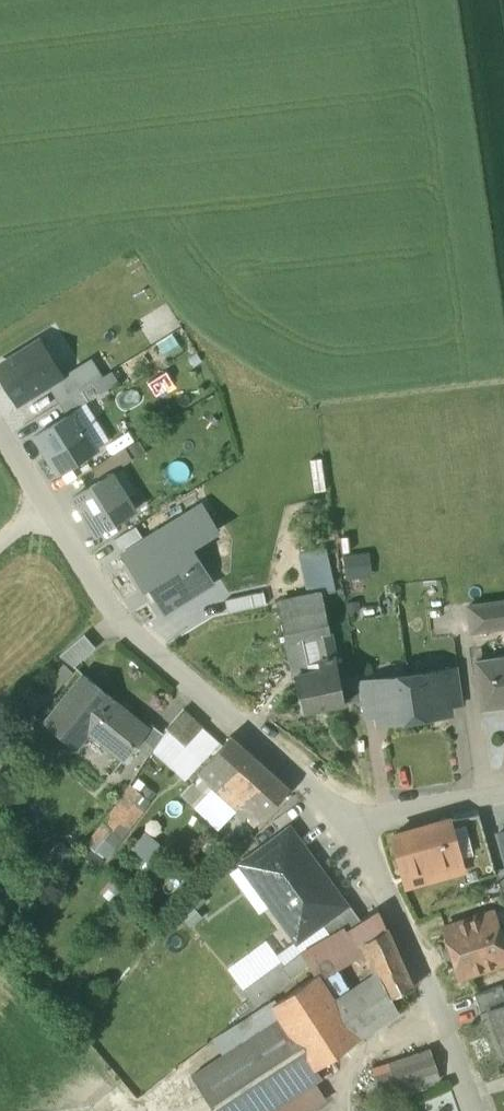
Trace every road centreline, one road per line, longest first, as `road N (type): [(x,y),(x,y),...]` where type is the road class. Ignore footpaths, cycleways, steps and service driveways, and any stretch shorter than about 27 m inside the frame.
road 1 (residential): [(44,510),(122,620),(348,821)]
road 2 (residential): [(479,1110),(417,946),(348,821)]
road 3 (residential): [(348,821),(503,799)]

